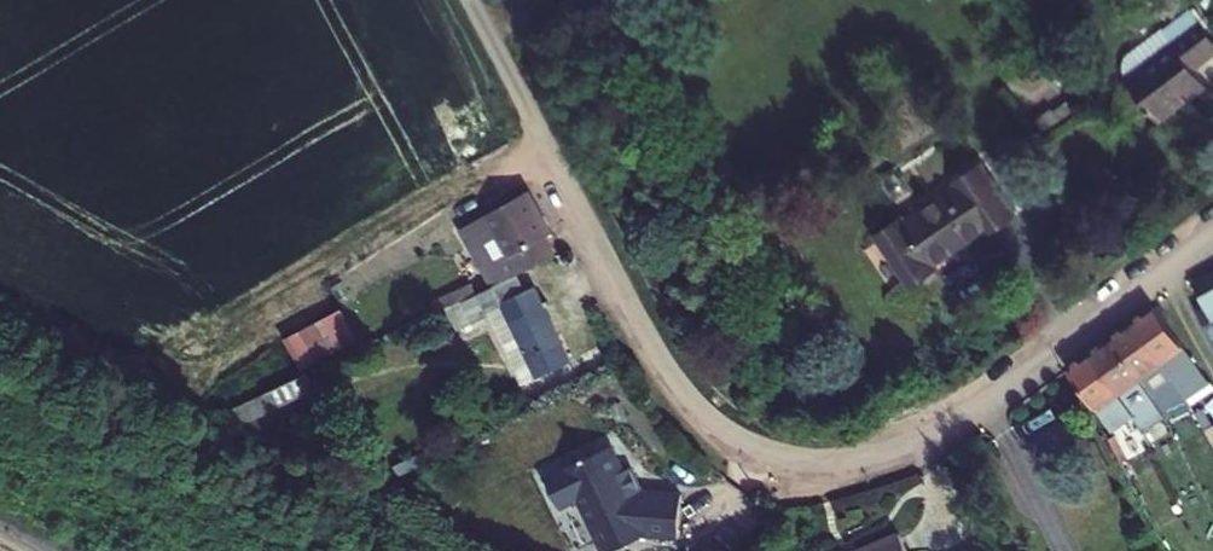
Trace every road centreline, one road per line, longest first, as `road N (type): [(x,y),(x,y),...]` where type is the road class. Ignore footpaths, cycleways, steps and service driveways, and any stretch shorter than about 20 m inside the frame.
road 1 (unclassified): [(466,0),(660,365),(698,413),(772,454),(838,460),(924,431),(1212,230)]

